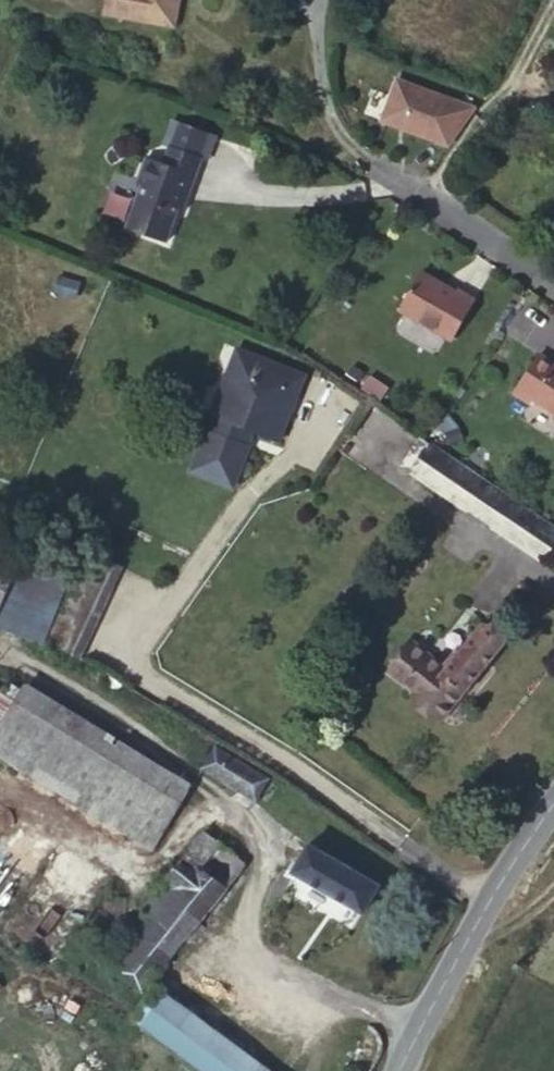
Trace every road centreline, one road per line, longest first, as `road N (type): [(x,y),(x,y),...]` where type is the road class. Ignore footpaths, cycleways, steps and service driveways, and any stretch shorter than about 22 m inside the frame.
road 1 (track): [(422,1031),(281,971),(248,939),(264,862),(252,817),(220,789),(26,666),(0,663)]
road 2 (secondary): [(402,1070),(462,947),(553,804)]
road 3 (residential): [(553,279),(372,167)]

